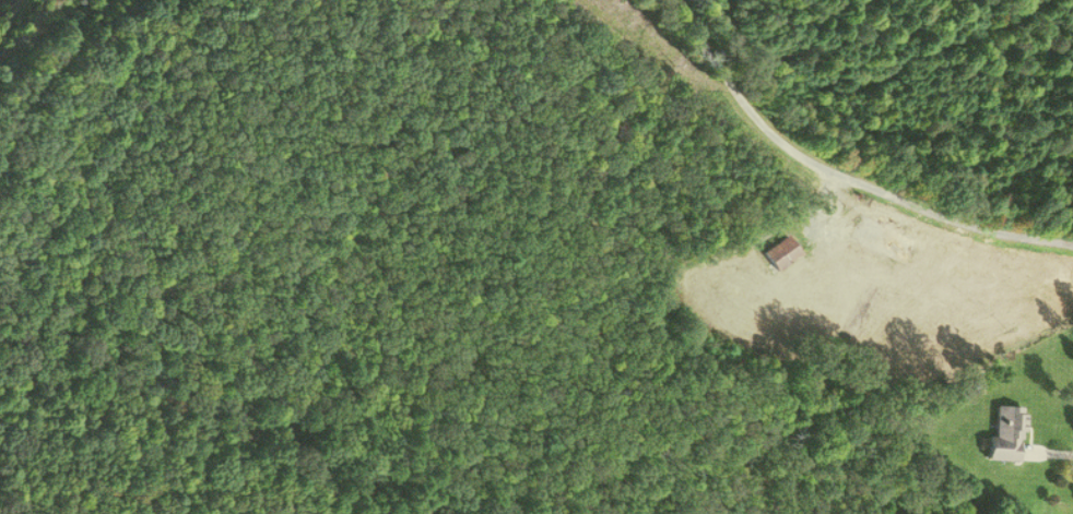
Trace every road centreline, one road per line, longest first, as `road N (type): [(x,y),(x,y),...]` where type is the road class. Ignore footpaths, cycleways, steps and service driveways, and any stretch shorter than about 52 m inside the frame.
road 1 (residential): [(1072,243),(946,218),(799,157),(734,91),(679,0)]

